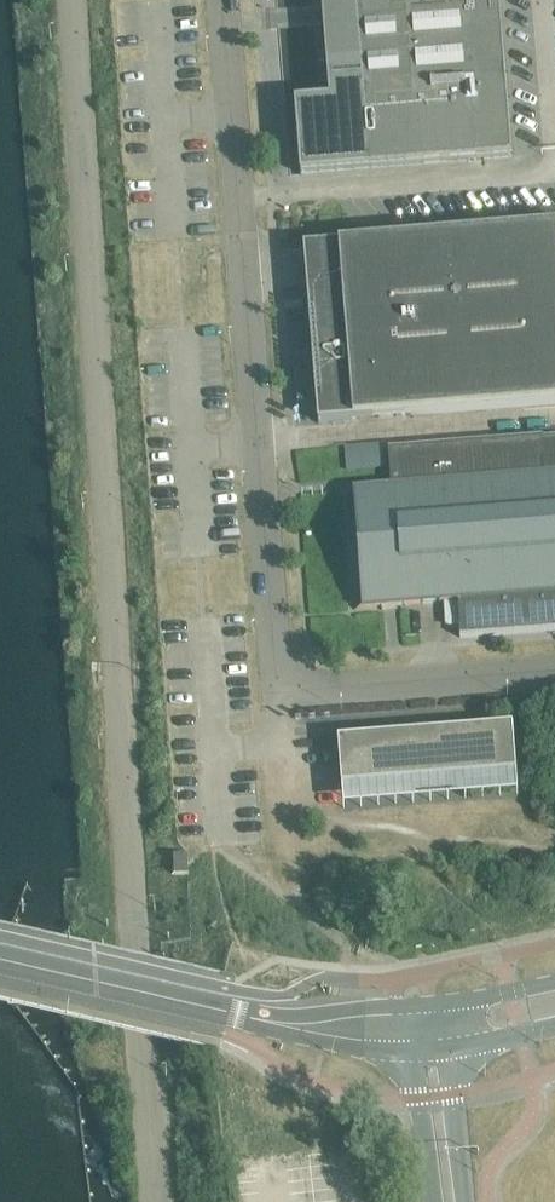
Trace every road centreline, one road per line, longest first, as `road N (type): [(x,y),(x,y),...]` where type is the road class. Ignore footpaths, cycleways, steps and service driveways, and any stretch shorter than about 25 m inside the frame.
road 1 (unclassified): [(281,683),(229,0)]
road 2 (unclassified): [(417,1028),(267,1014),(0,949)]
road 3 (unclassified): [(281,683),(554,667)]
road 4 (tertiary): [(448,1201),(417,1028)]
road 5 (tertiary): [(417,1028),(554,1005)]

